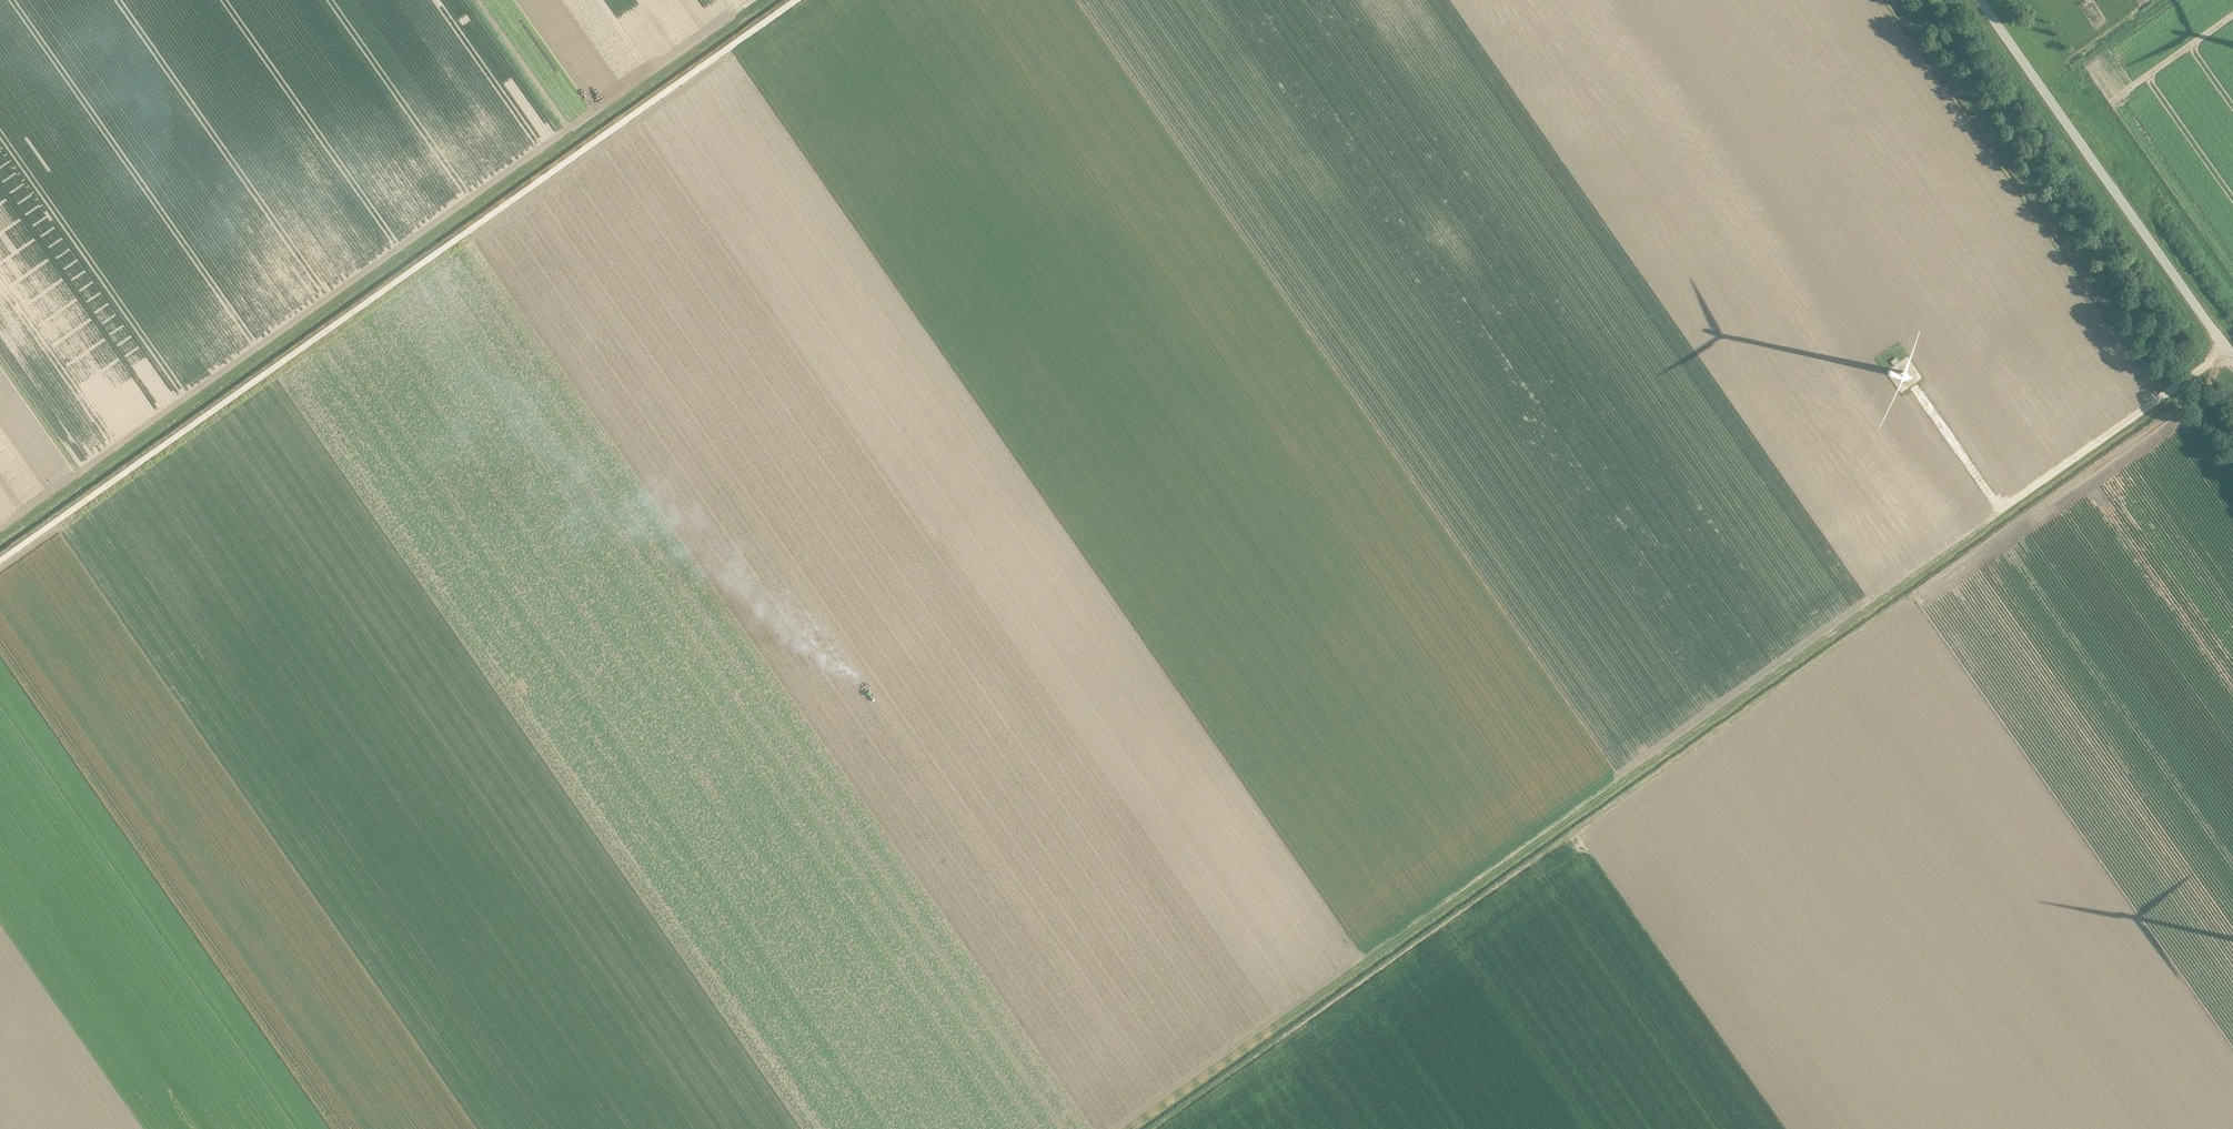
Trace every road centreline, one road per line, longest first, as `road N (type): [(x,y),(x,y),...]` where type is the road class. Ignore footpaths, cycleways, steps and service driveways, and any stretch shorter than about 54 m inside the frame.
road 1 (unclassified): [(2232,359),(1978,0)]

